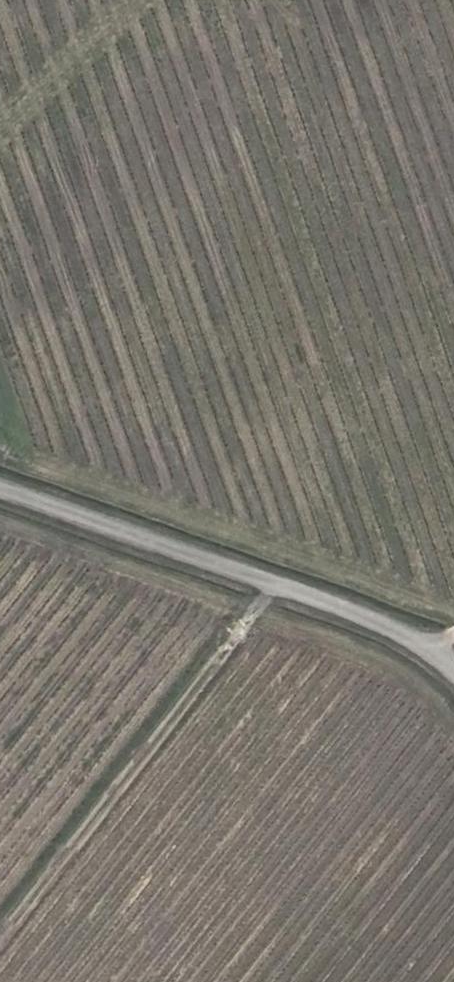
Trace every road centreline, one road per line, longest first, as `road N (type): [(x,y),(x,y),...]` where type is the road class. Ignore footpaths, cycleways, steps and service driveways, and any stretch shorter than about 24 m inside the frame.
road 1 (unclassified): [(453,691),(412,645),(246,572),(0,490)]

